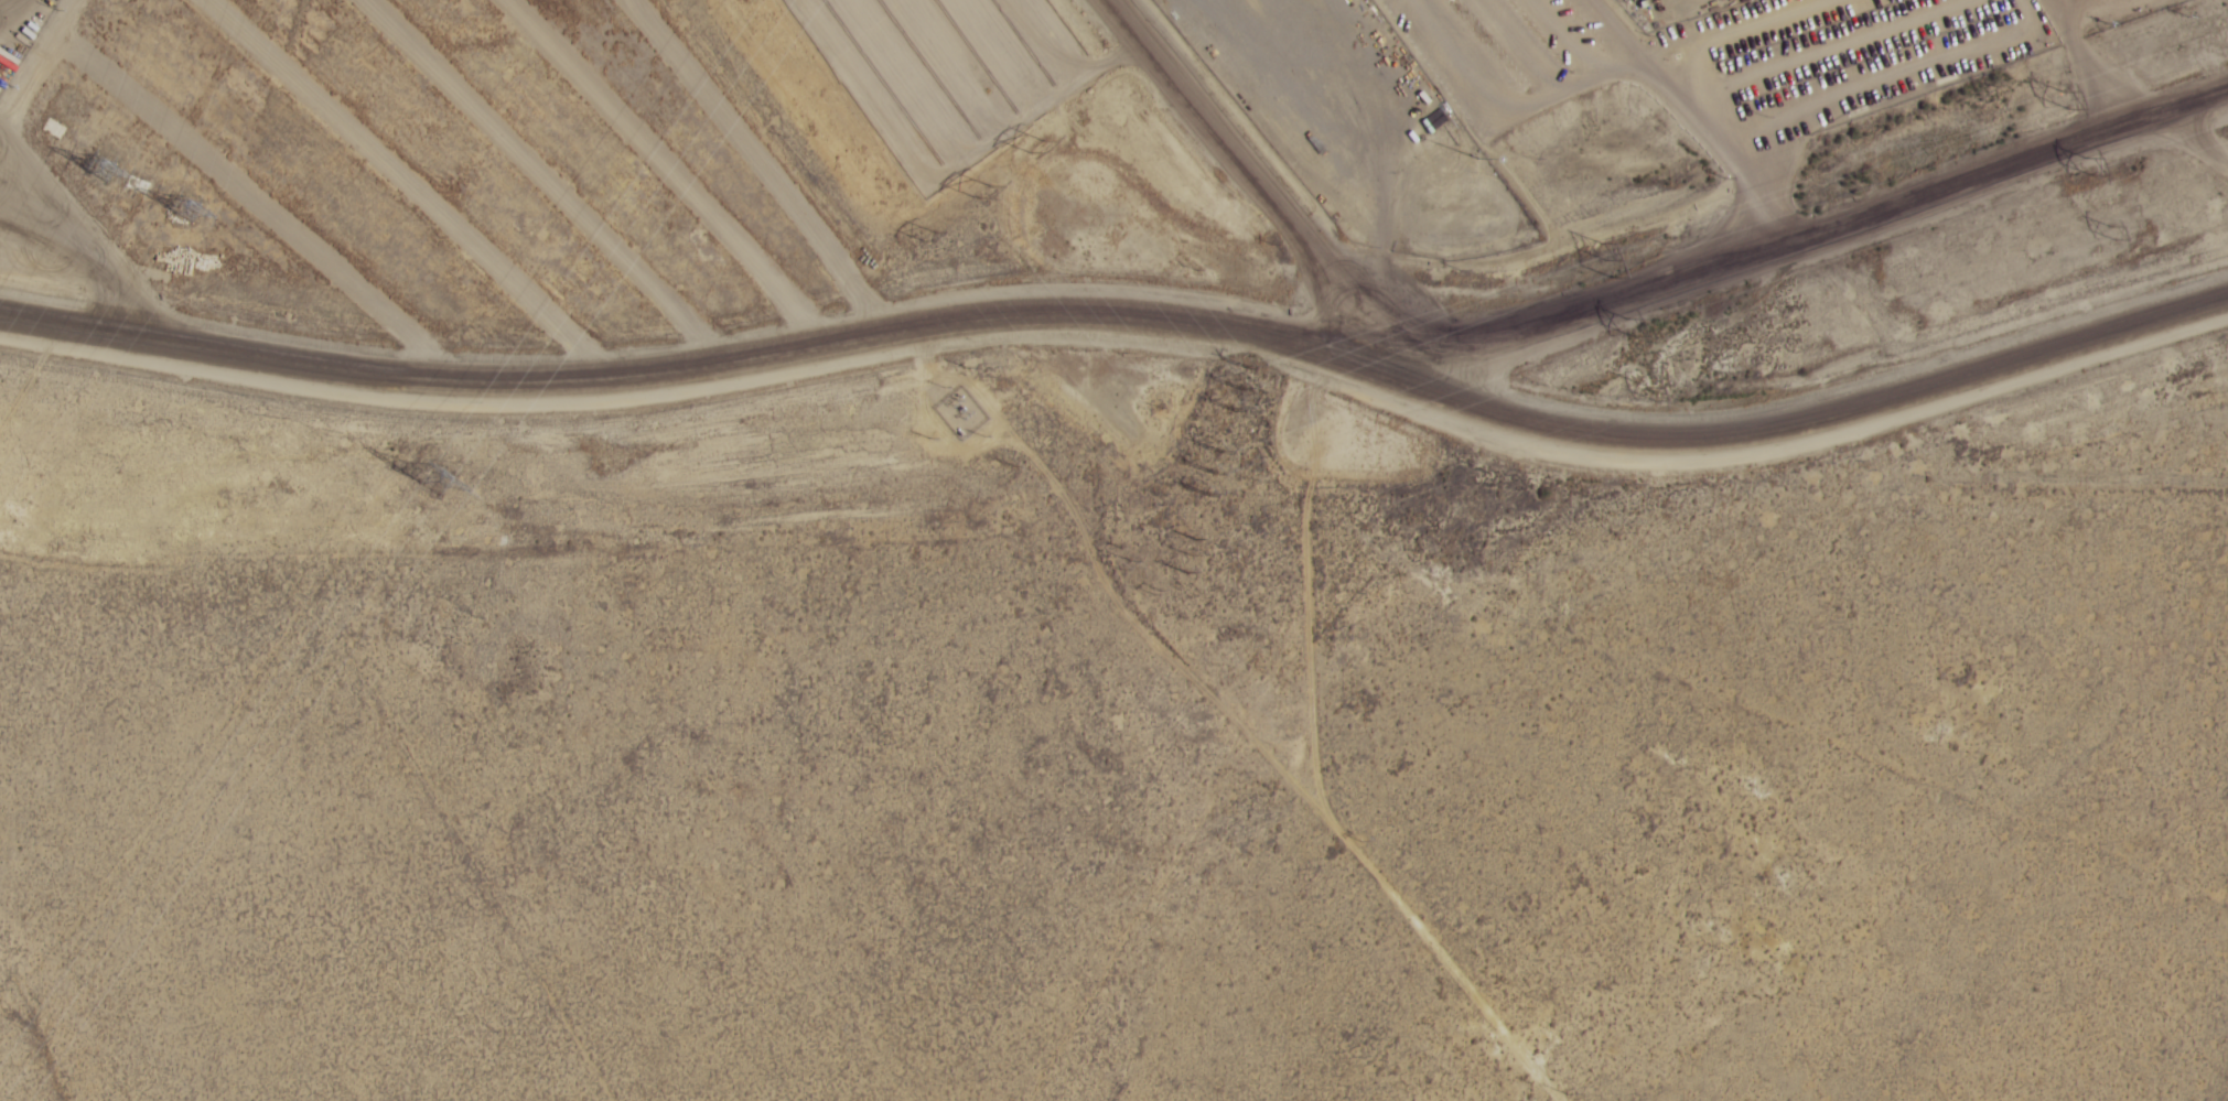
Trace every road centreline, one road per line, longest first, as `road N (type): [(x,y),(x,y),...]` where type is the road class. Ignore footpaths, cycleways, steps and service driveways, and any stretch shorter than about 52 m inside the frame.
road 1 (track): [(1305,238),(1310,613),(1318,785),(1331,829),(1547,1100)]

